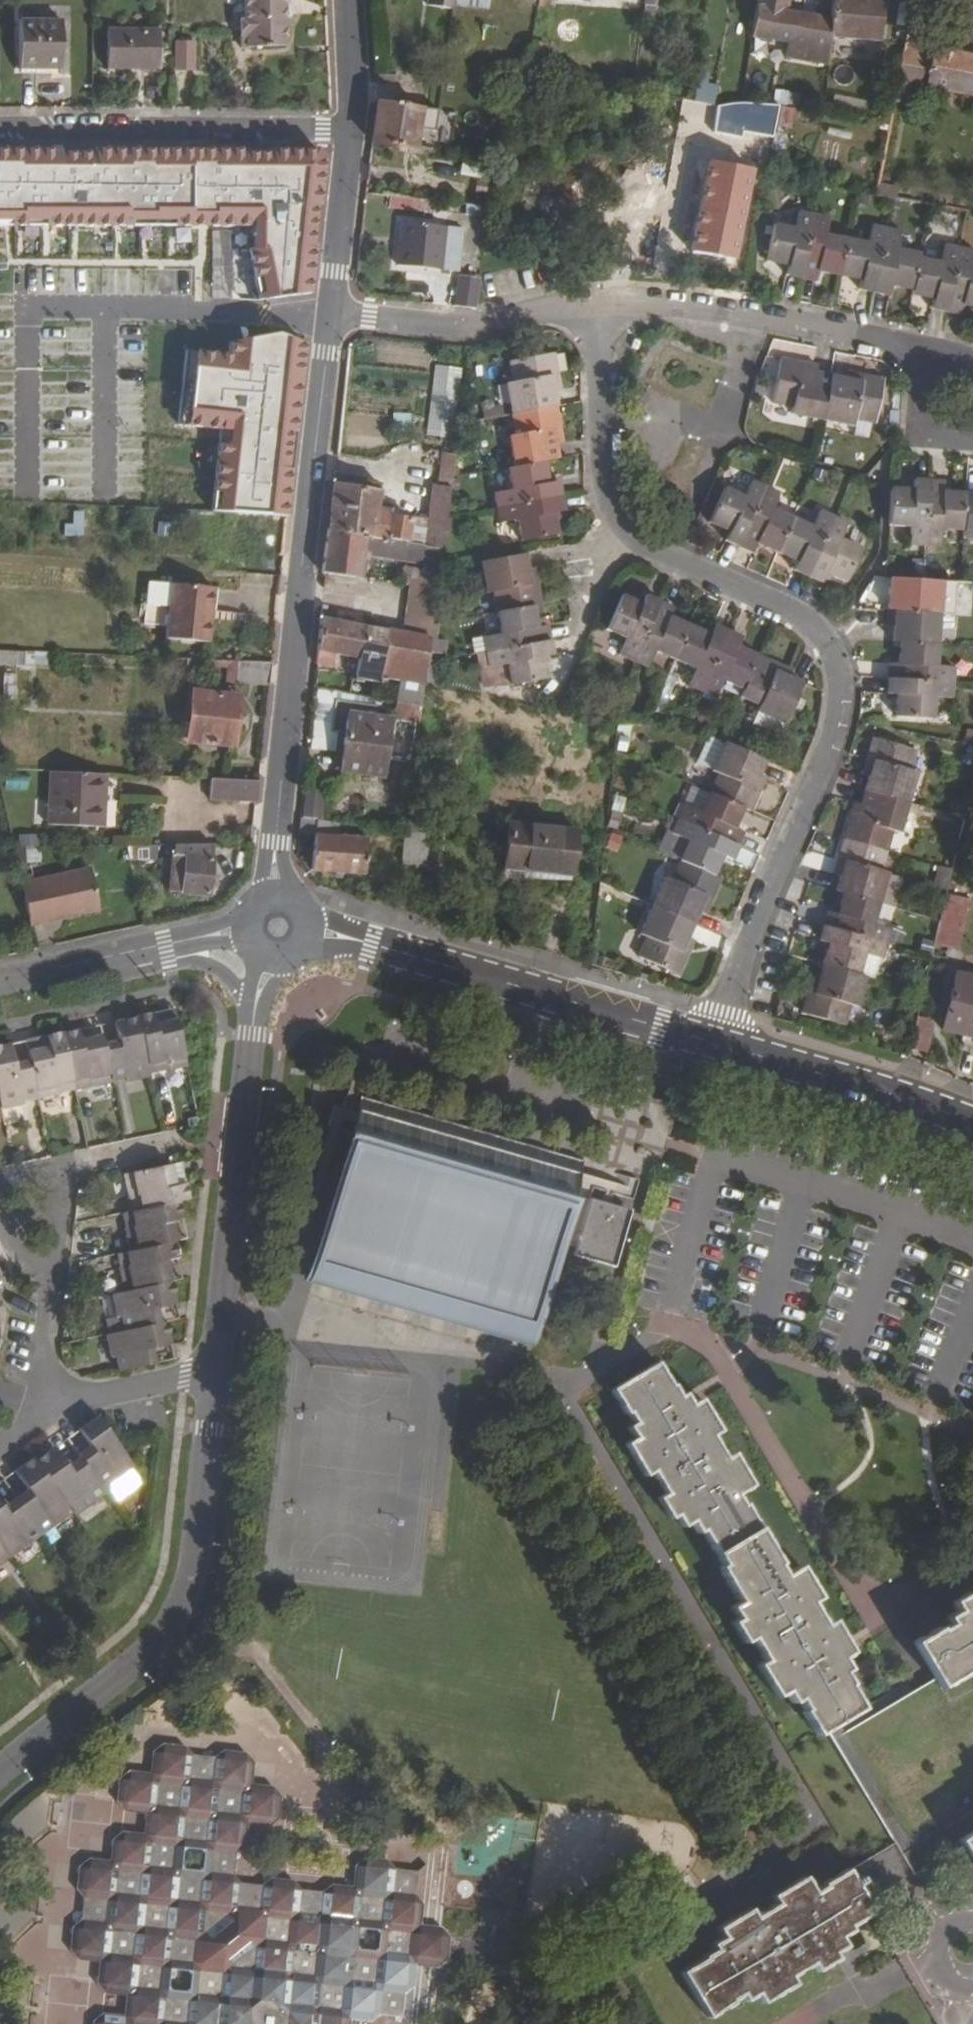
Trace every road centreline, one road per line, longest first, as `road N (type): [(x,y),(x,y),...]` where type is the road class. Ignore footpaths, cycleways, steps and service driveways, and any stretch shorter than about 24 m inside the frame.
road 1 (residential): [(598,300),(605,472),(624,522),(657,552),(789,608),(838,659),(838,731),(712,1041)]
road 2 (residential): [(332,312),(269,891)]
road 3 (residential): [(0,1772),(139,1660),(182,1613),(217,1374)]
road 4 (residential): [(312,929),(712,1041)]
road 5 (residential): [(217,1374),(254,1012)]
road 6 (residential): [(0,133),(353,131)]
road 7 (residential): [(934,365),(900,348),(681,306),(598,300)]
road 8 (residential): [(712,1041),(972,1124)]
road 9 (residential): [(598,300),(467,327),(332,312)]
road 10 (residential): [(24,1182),(47,1289),(45,1353),(29,1423)]
road 11 (residential): [(29,1423),(71,1402),(217,1374)]
road 12 (residential): [(353,131),(332,312)]
road 13 (residential): [(0,987),(168,952)]
road 14 (residential): [(350,0),(353,131)]
road 15 (residential): [(934,365),(917,380),(919,410),(938,436),(972,446)]

